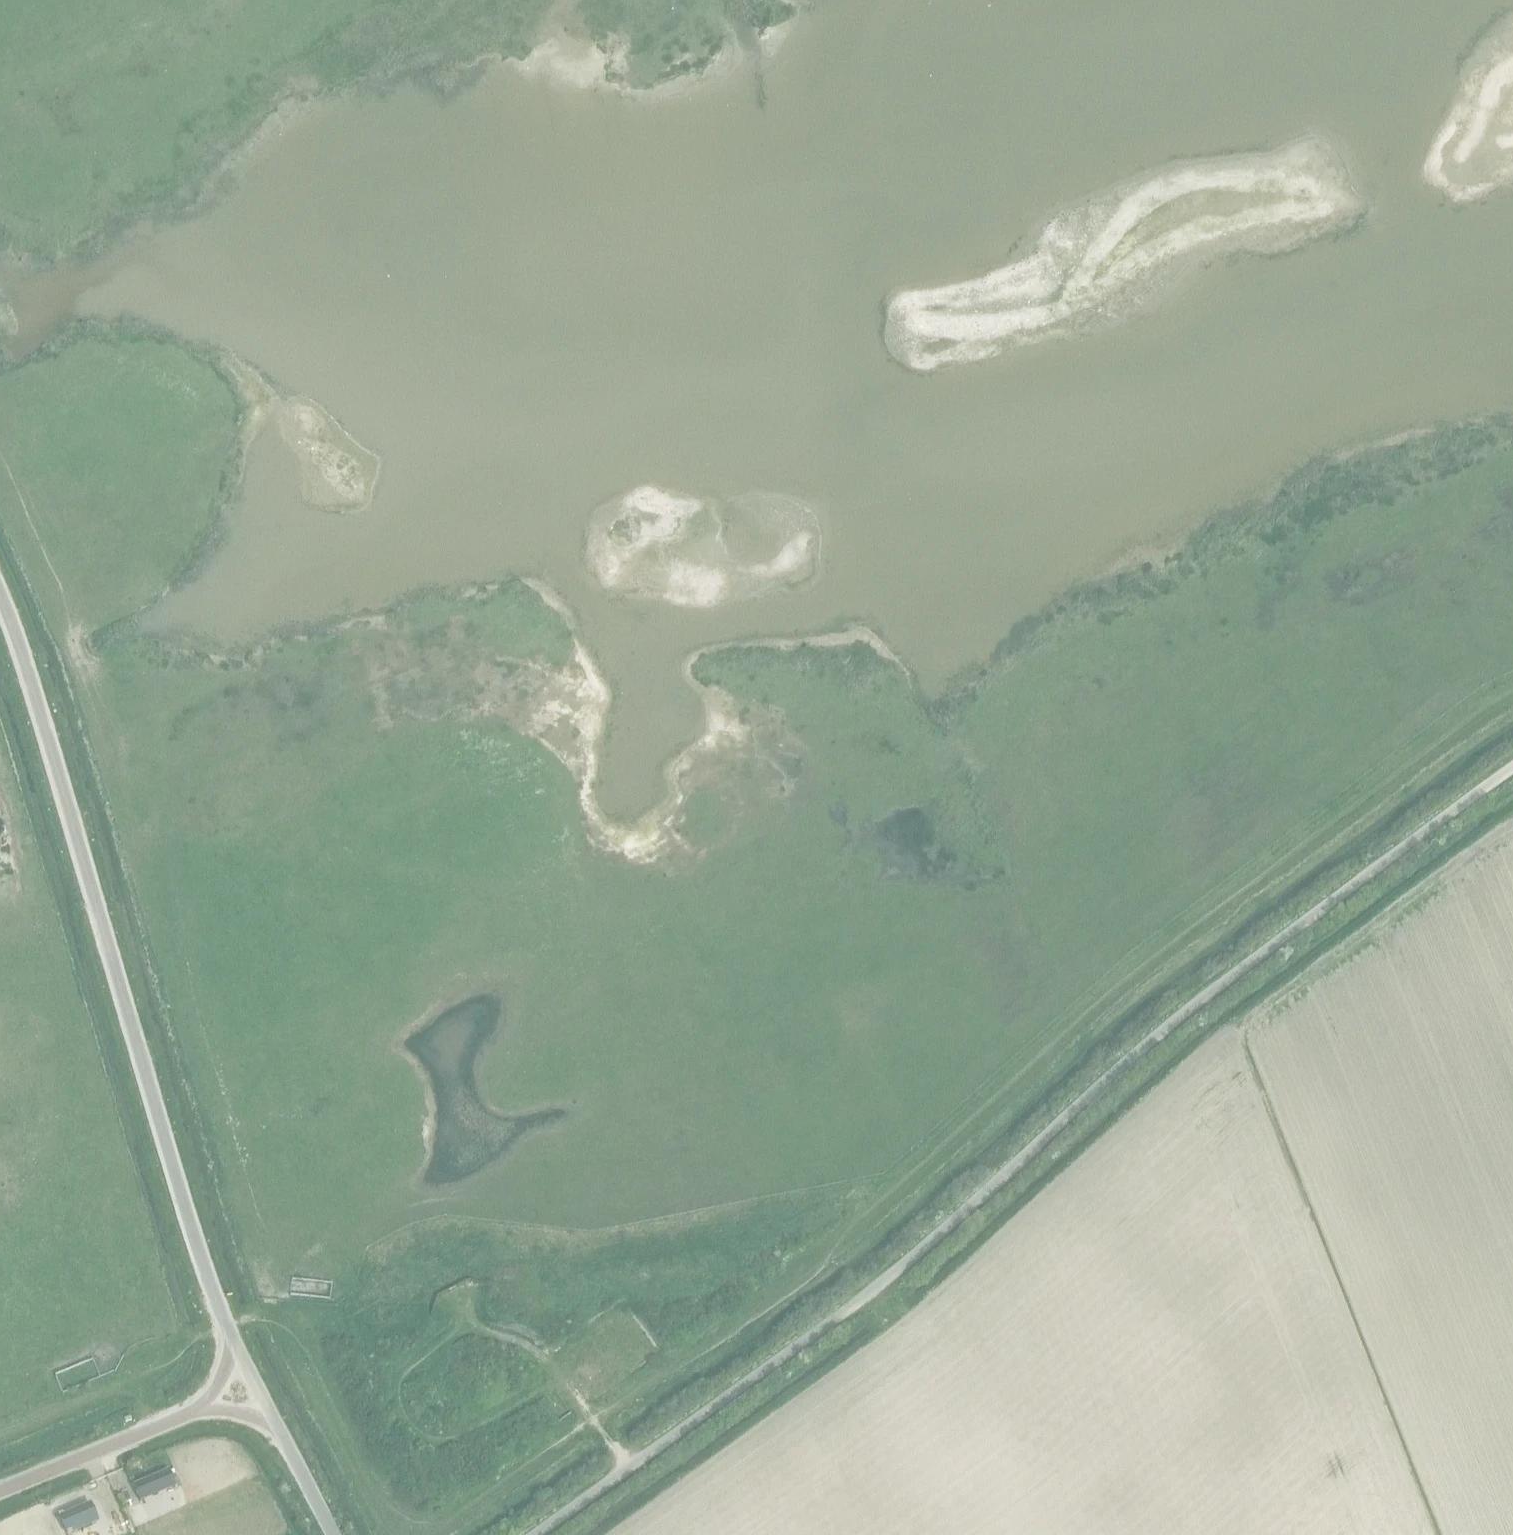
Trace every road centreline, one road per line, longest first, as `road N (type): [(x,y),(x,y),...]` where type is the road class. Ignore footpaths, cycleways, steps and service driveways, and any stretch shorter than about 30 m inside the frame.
road 1 (unclassified): [(538,1534),(791,1360),(1166,1035),(1512,773)]
road 2 (unclassified): [(232,1329),(0,588)]
road 3 (unclassified): [(0,1489),(184,1416)]
road 4 (unclassified): [(287,1445),(232,1329)]

